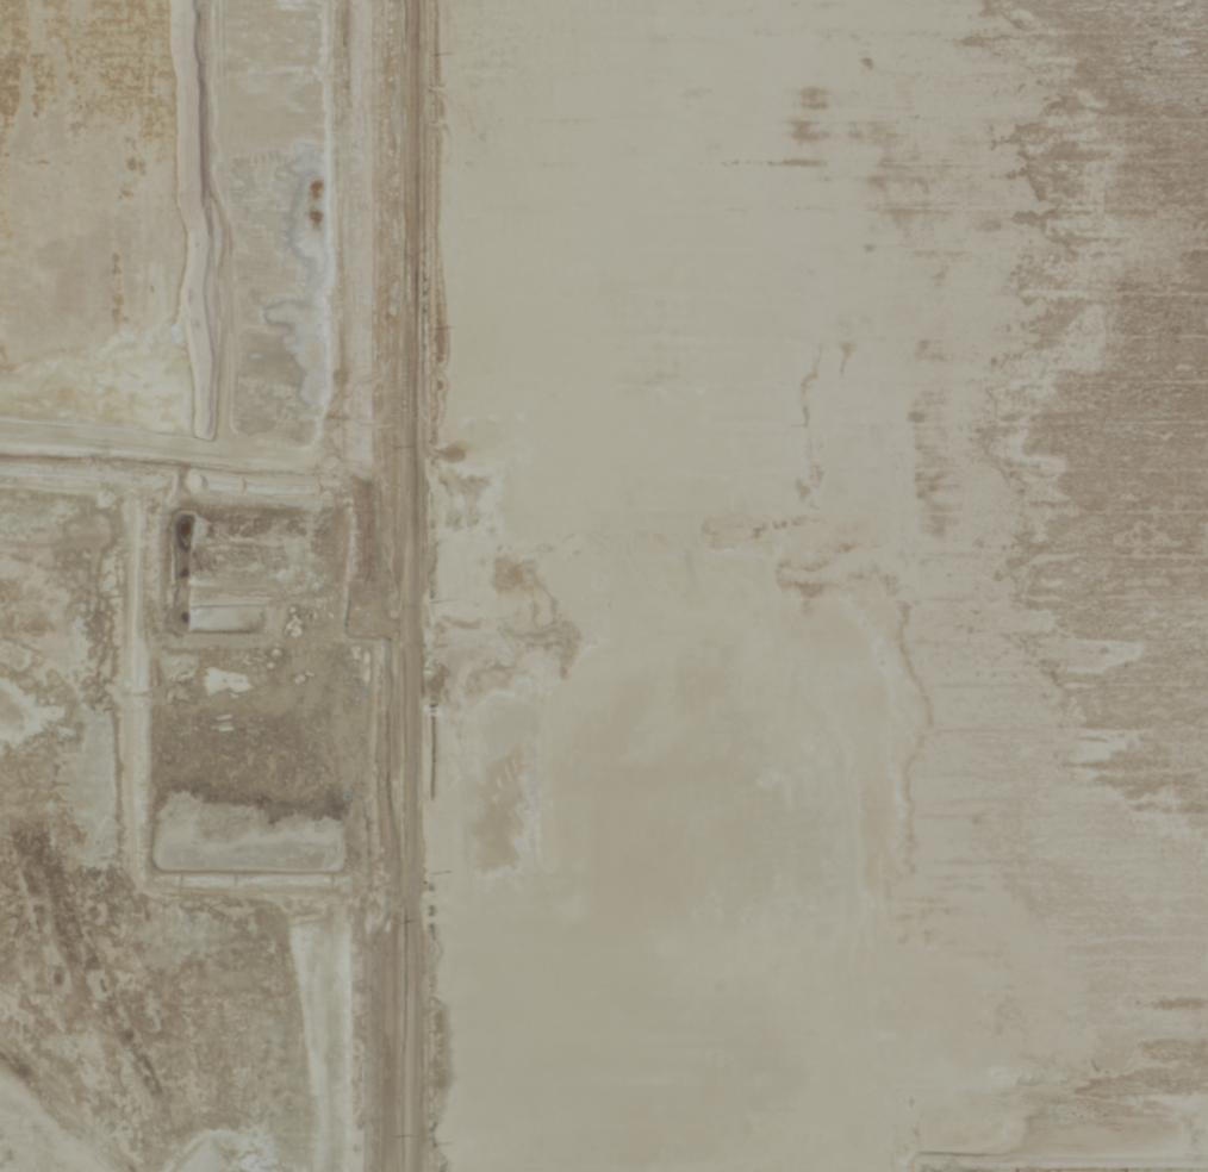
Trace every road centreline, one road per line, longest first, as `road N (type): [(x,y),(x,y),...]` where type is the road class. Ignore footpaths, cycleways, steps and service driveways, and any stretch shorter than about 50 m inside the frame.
road 1 (tertiary): [(407,1171),(427,0)]

